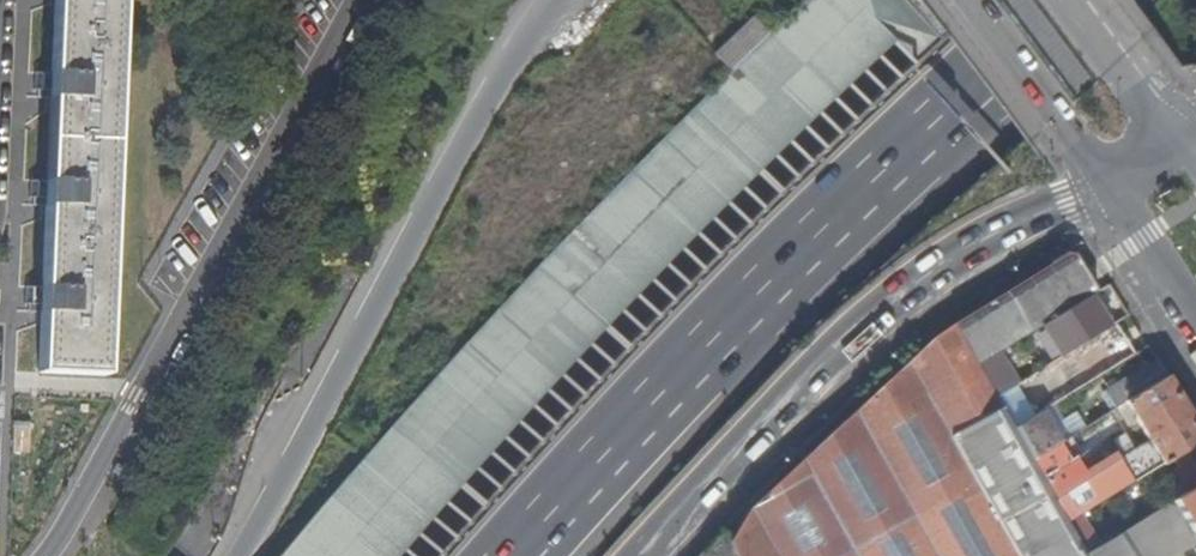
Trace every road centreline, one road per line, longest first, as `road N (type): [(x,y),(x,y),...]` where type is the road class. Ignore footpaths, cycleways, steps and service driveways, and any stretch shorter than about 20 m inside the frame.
road 1 (motorway): [(527,555),(879,180),(1068,0)]
road 2 (motorway): [(882,0),(432,449),(348,555)]
road 3 (motorway): [(559,0),(416,217),(235,555)]
road 4 (residential): [(35,555),(148,398),(356,0)]
road 5 (motorway): [(642,555),(830,357),(916,286),(1005,231),(1109,190)]
road 6 (secondary): [(964,0),(1109,190)]
road 7 (secondary): [(1191,136),(1082,0)]
road 8 (secondary): [(1109,190),(1195,321)]

